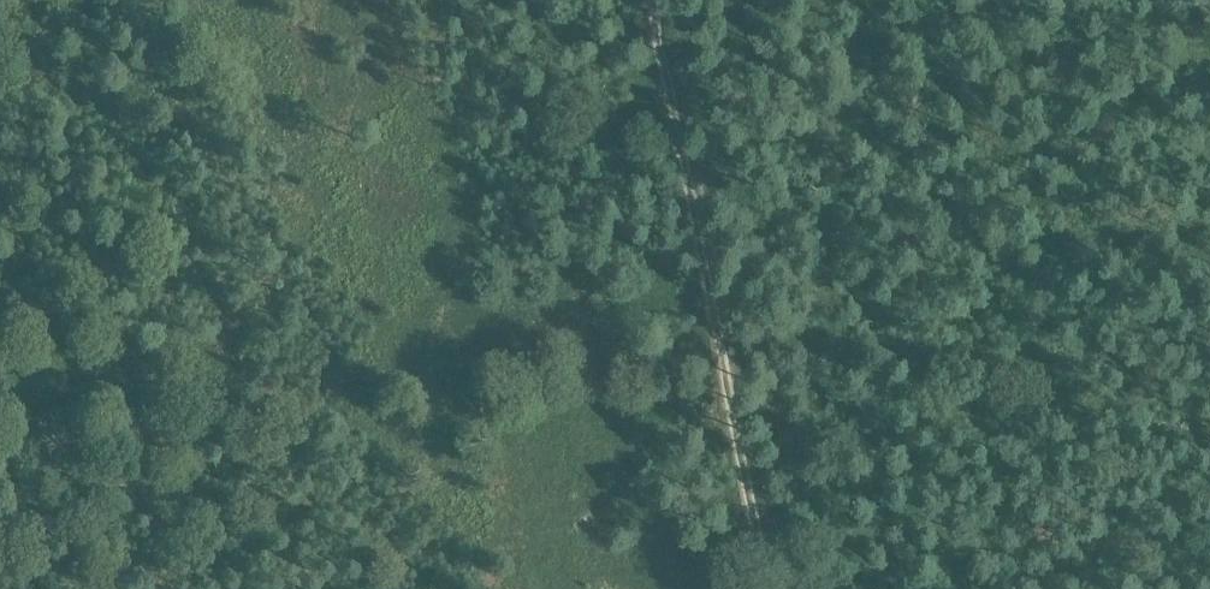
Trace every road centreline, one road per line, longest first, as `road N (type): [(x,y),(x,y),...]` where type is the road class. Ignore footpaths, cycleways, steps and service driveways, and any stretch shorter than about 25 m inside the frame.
road 1 (track): [(640,0),(762,588)]

